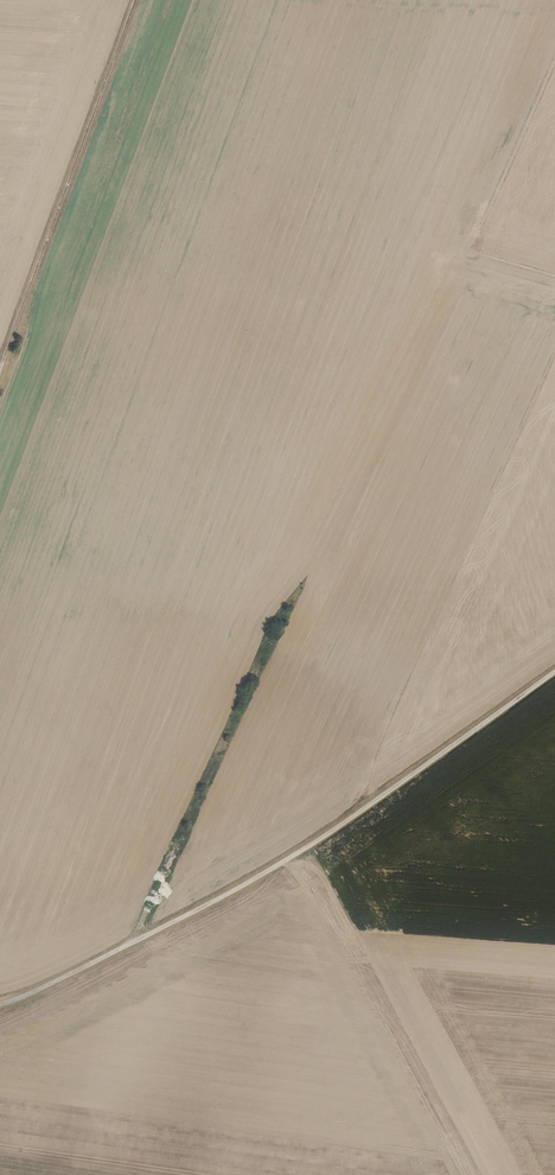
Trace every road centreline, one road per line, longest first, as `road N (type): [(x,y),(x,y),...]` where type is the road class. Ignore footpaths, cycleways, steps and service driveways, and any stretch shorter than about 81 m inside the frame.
road 1 (track): [(0,1005),(244,885),(554,672)]
road 2 (track): [(142,0),(0,385)]

